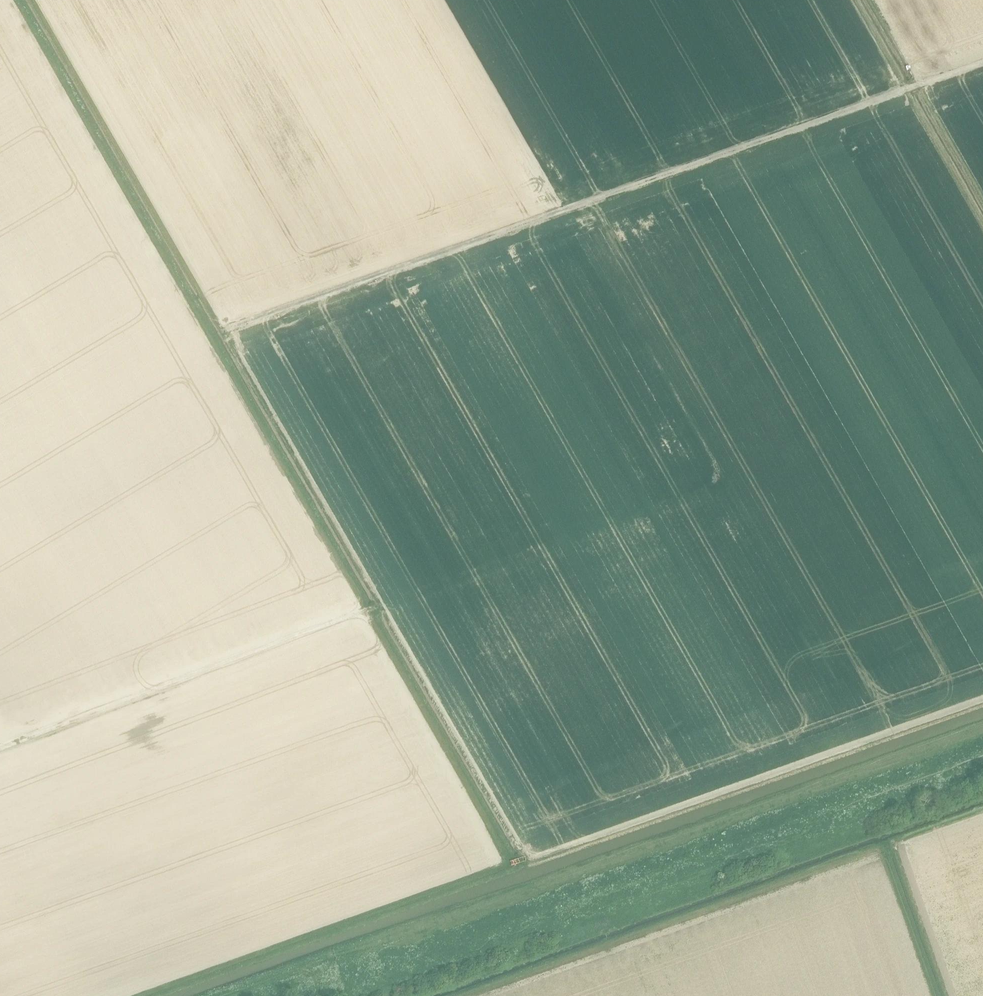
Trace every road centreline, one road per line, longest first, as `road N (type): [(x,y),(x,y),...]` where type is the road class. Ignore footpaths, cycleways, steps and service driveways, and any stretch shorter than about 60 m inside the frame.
road 1 (track): [(982,731),(336,958)]

